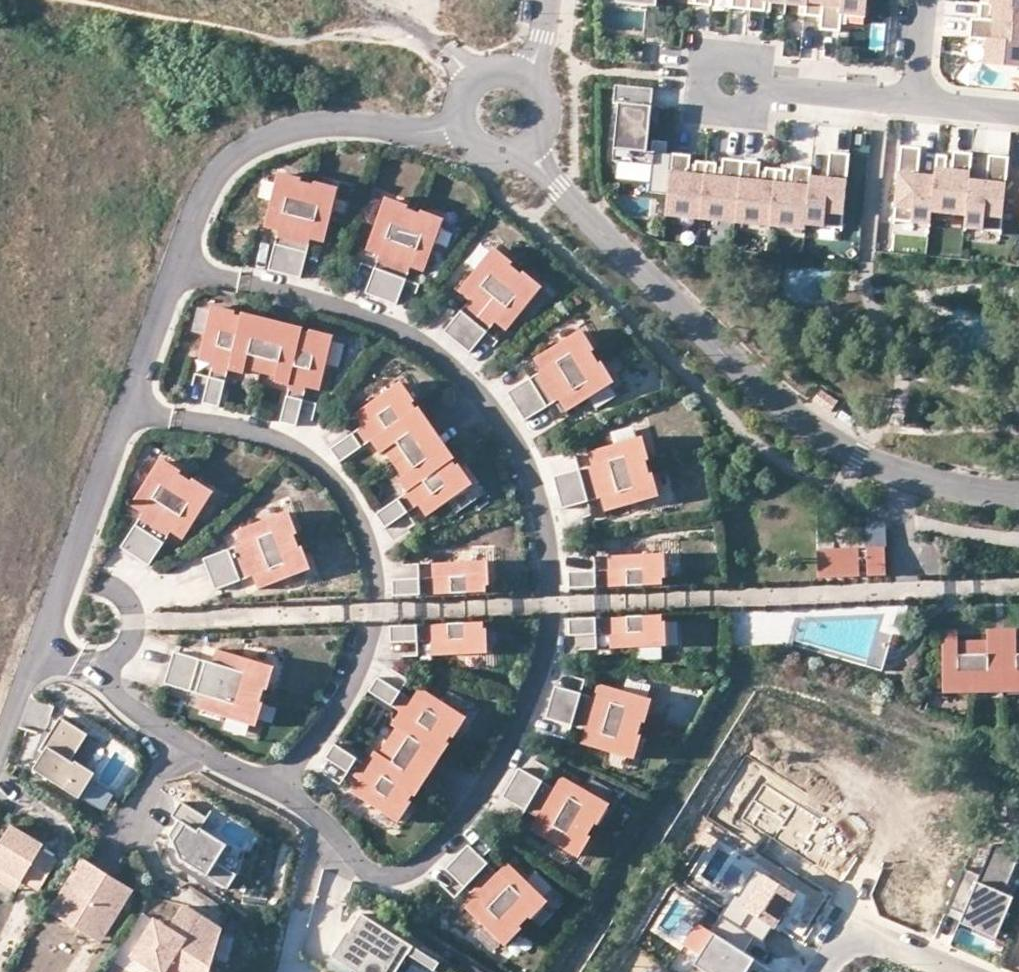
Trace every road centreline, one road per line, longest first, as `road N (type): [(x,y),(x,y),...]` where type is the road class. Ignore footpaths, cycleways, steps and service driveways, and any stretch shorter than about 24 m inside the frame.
road 1 (residential): [(176,262),(416,338),(501,419),(535,484),(551,563),(540,654),(518,721),(467,820),(419,864),(396,876),(373,872),(267,782)]
road 2 (residential): [(520,149),(781,405),(860,457),(958,487),(1018,491)]
road 3 (residential): [(129,405),(252,432),(308,459),(353,506),(367,534),(377,613),(360,677),(310,750),(267,782)]
road 4 (residential): [(176,262),(208,184),(256,139),(322,122),(430,131),(463,122)]
road 5 (residential): [(40,649),(129,405)]
road 6 (residential): [(726,82),(914,101)]
road 7 (residential): [(129,405),(176,262)]
road 8 (residential): [(950,971),(880,944),(848,949),(813,971)]
road 9 (track): [(478,80),(378,0)]

